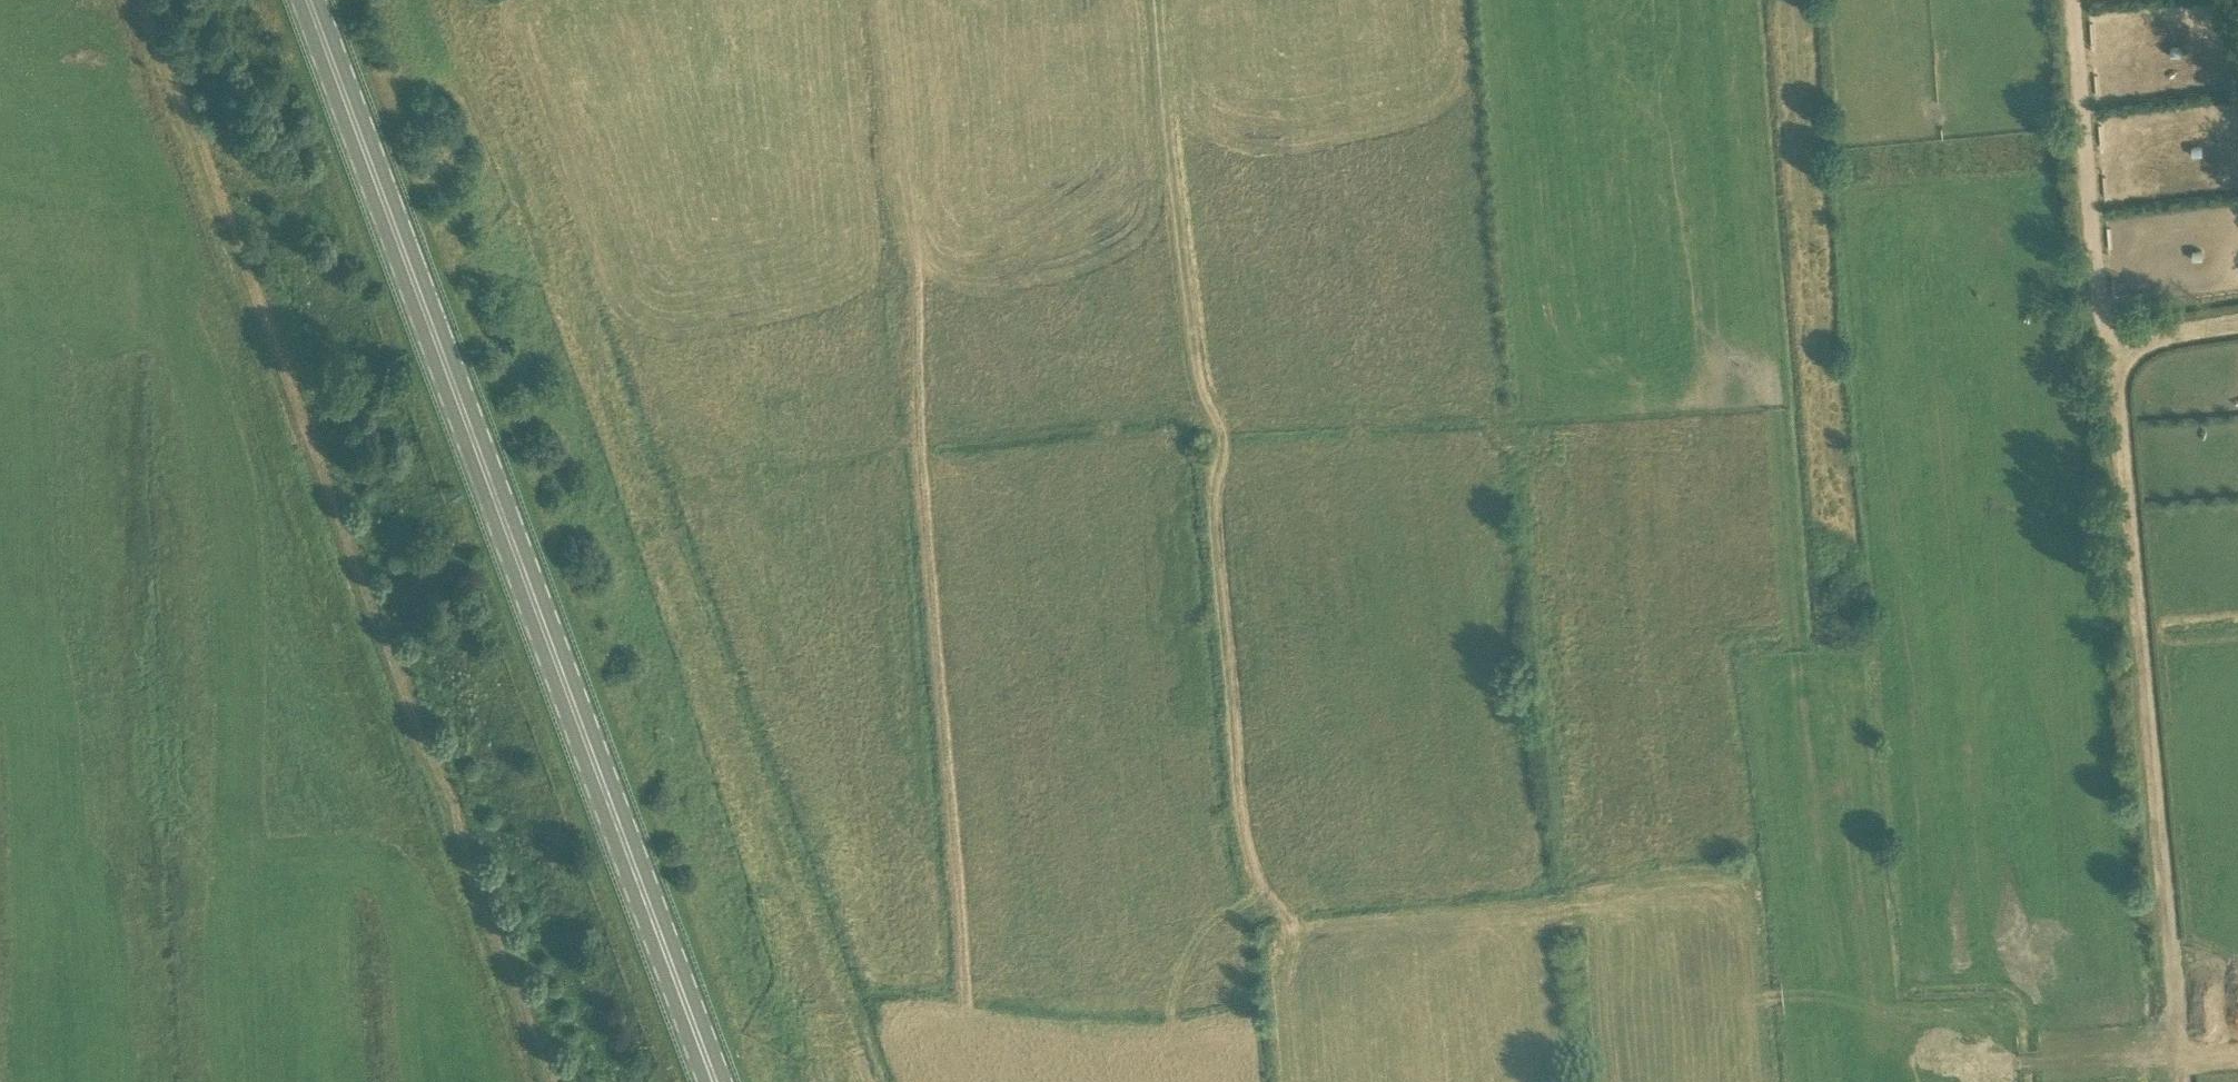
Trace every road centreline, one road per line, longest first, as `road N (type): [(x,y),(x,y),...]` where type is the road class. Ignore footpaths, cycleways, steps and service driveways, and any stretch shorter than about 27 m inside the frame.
road 1 (secondary): [(714,1081),(310,0)]
road 2 (track): [(2237,326),(2145,345),(2124,369),(2119,406),(2184,1081)]

